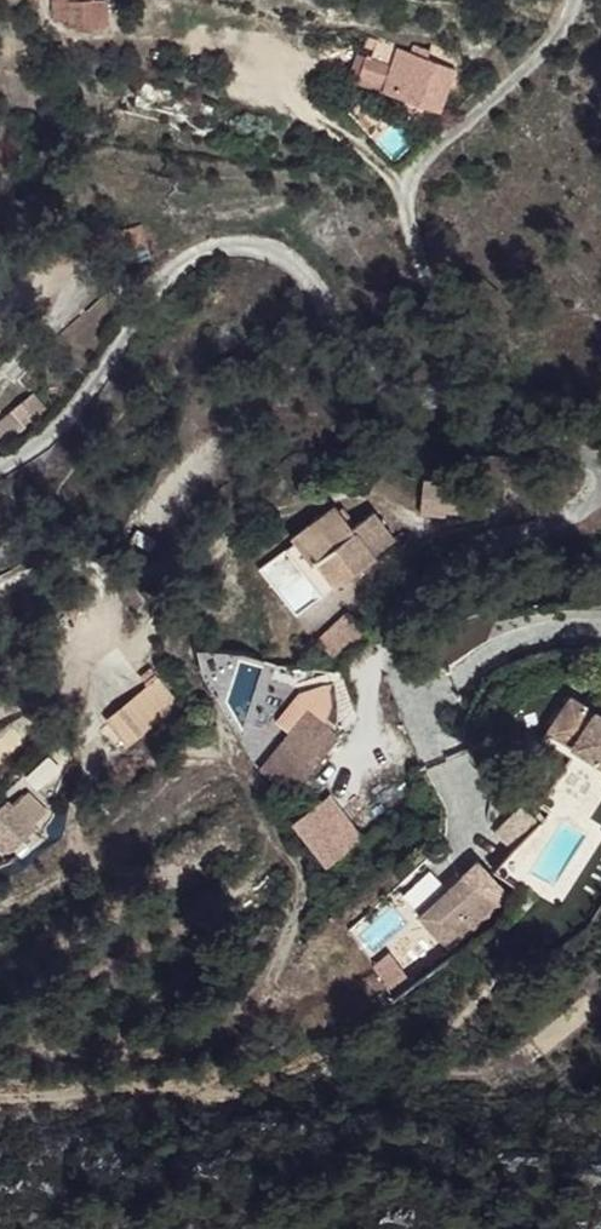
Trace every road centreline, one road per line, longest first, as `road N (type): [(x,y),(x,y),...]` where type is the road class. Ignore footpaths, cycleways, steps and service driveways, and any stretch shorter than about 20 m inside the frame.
road 1 (unclassified): [(0,463),(95,392),(184,251),(227,236),(269,240),(319,268),(357,325),(409,380),(556,418),(592,440),(600,459)]
road 2 (track): [(577,0),(562,35),(431,147),(411,177),(464,350),(454,398)]
road 3 (unclassified): [(600,474),(595,495),(542,526),(482,534),(433,566),(408,600),(404,637),(469,790)]

